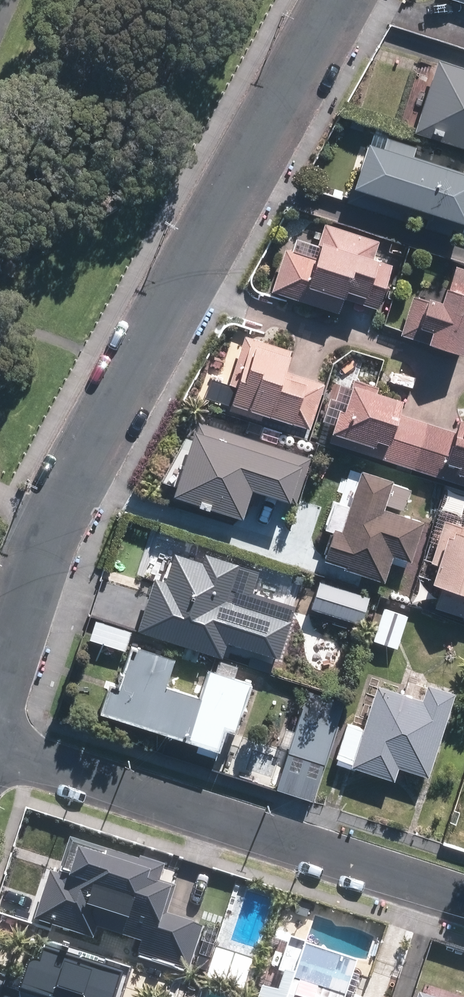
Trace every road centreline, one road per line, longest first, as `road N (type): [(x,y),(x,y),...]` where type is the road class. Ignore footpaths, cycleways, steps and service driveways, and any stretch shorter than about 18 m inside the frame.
road 1 (residential): [(340,0),(53,514),(0,671)]
road 2 (residential): [(0,750),(463,898)]

